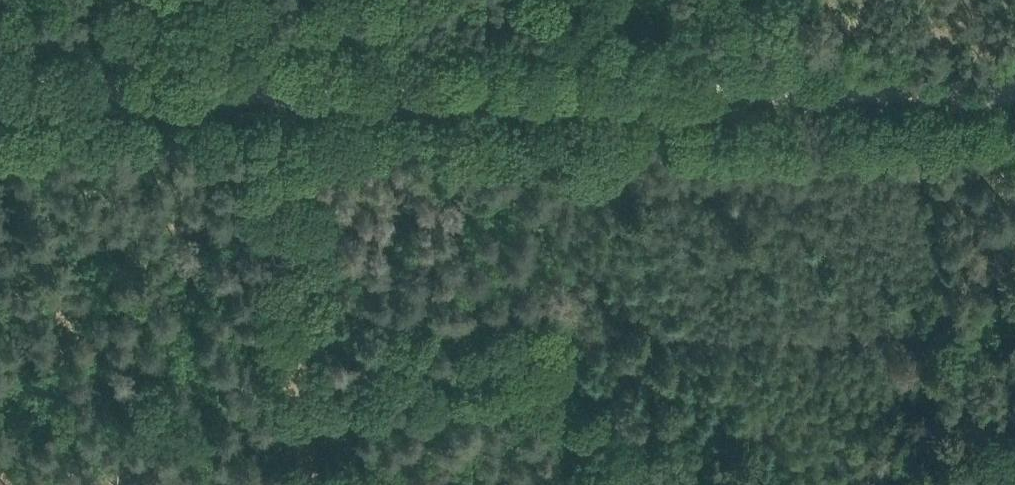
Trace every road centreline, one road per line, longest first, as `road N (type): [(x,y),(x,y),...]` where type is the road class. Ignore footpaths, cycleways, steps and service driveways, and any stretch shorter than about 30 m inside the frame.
road 1 (track): [(1014,94),(273,88)]
road 2 (track): [(297,318),(1014,334)]
road 3 (track): [(0,87),(218,87)]
road 4 (track): [(274,129),(297,318)]
road 5 (track): [(297,318),(313,484)]

